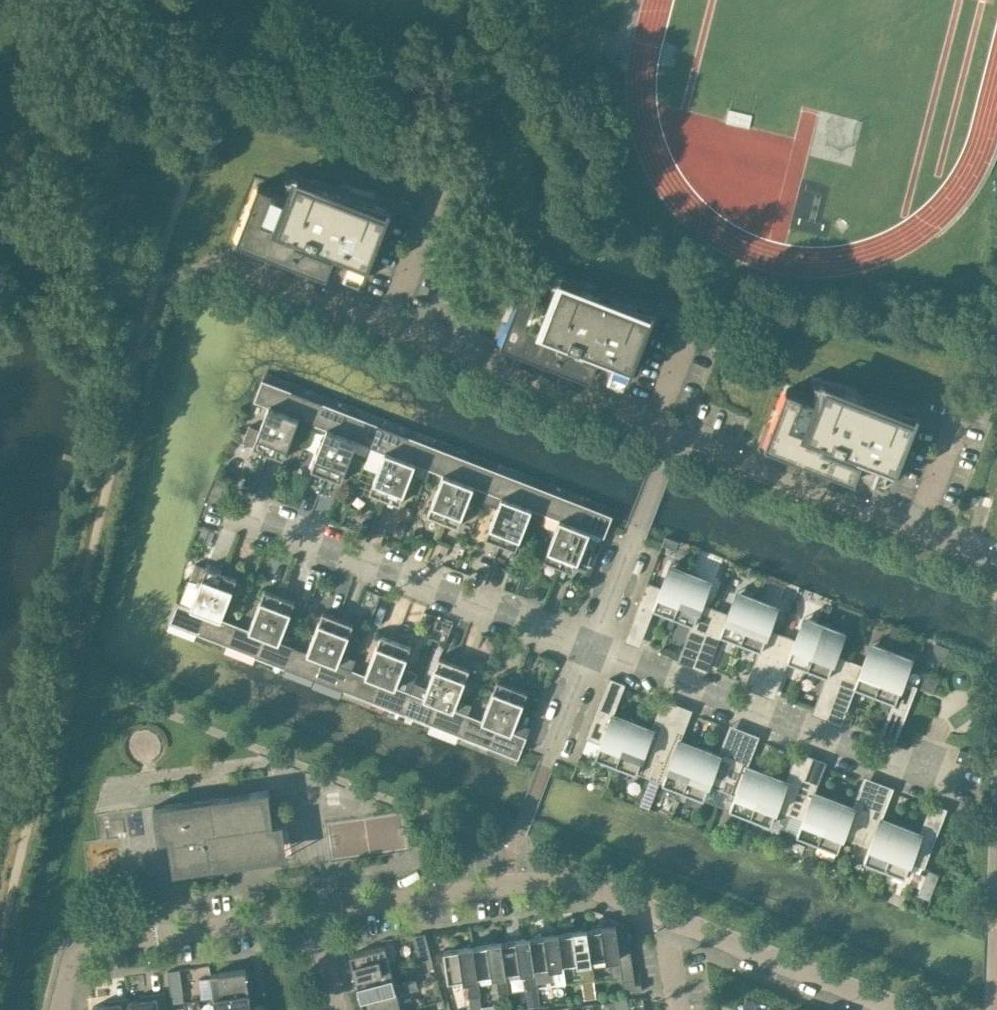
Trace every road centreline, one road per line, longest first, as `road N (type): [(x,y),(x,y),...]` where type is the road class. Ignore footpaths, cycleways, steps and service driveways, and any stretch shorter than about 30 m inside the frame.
road 1 (unclassified): [(676,434),(225,259)]
road 2 (residential): [(592,649),(240,512)]
road 3 (residential): [(937,778),(592,649)]
road 4 (residential): [(313,913),(555,879),(667,922)]
road 5 (unclassified): [(996,560),(676,434)]
road 6 (residential): [(61,1009),(75,954),(89,945),(313,913)]
road 7 (residential): [(592,649),(676,434)]
road 8 (residential): [(667,922),(874,1001)]
road 9 (residential): [(548,763),(592,649)]

